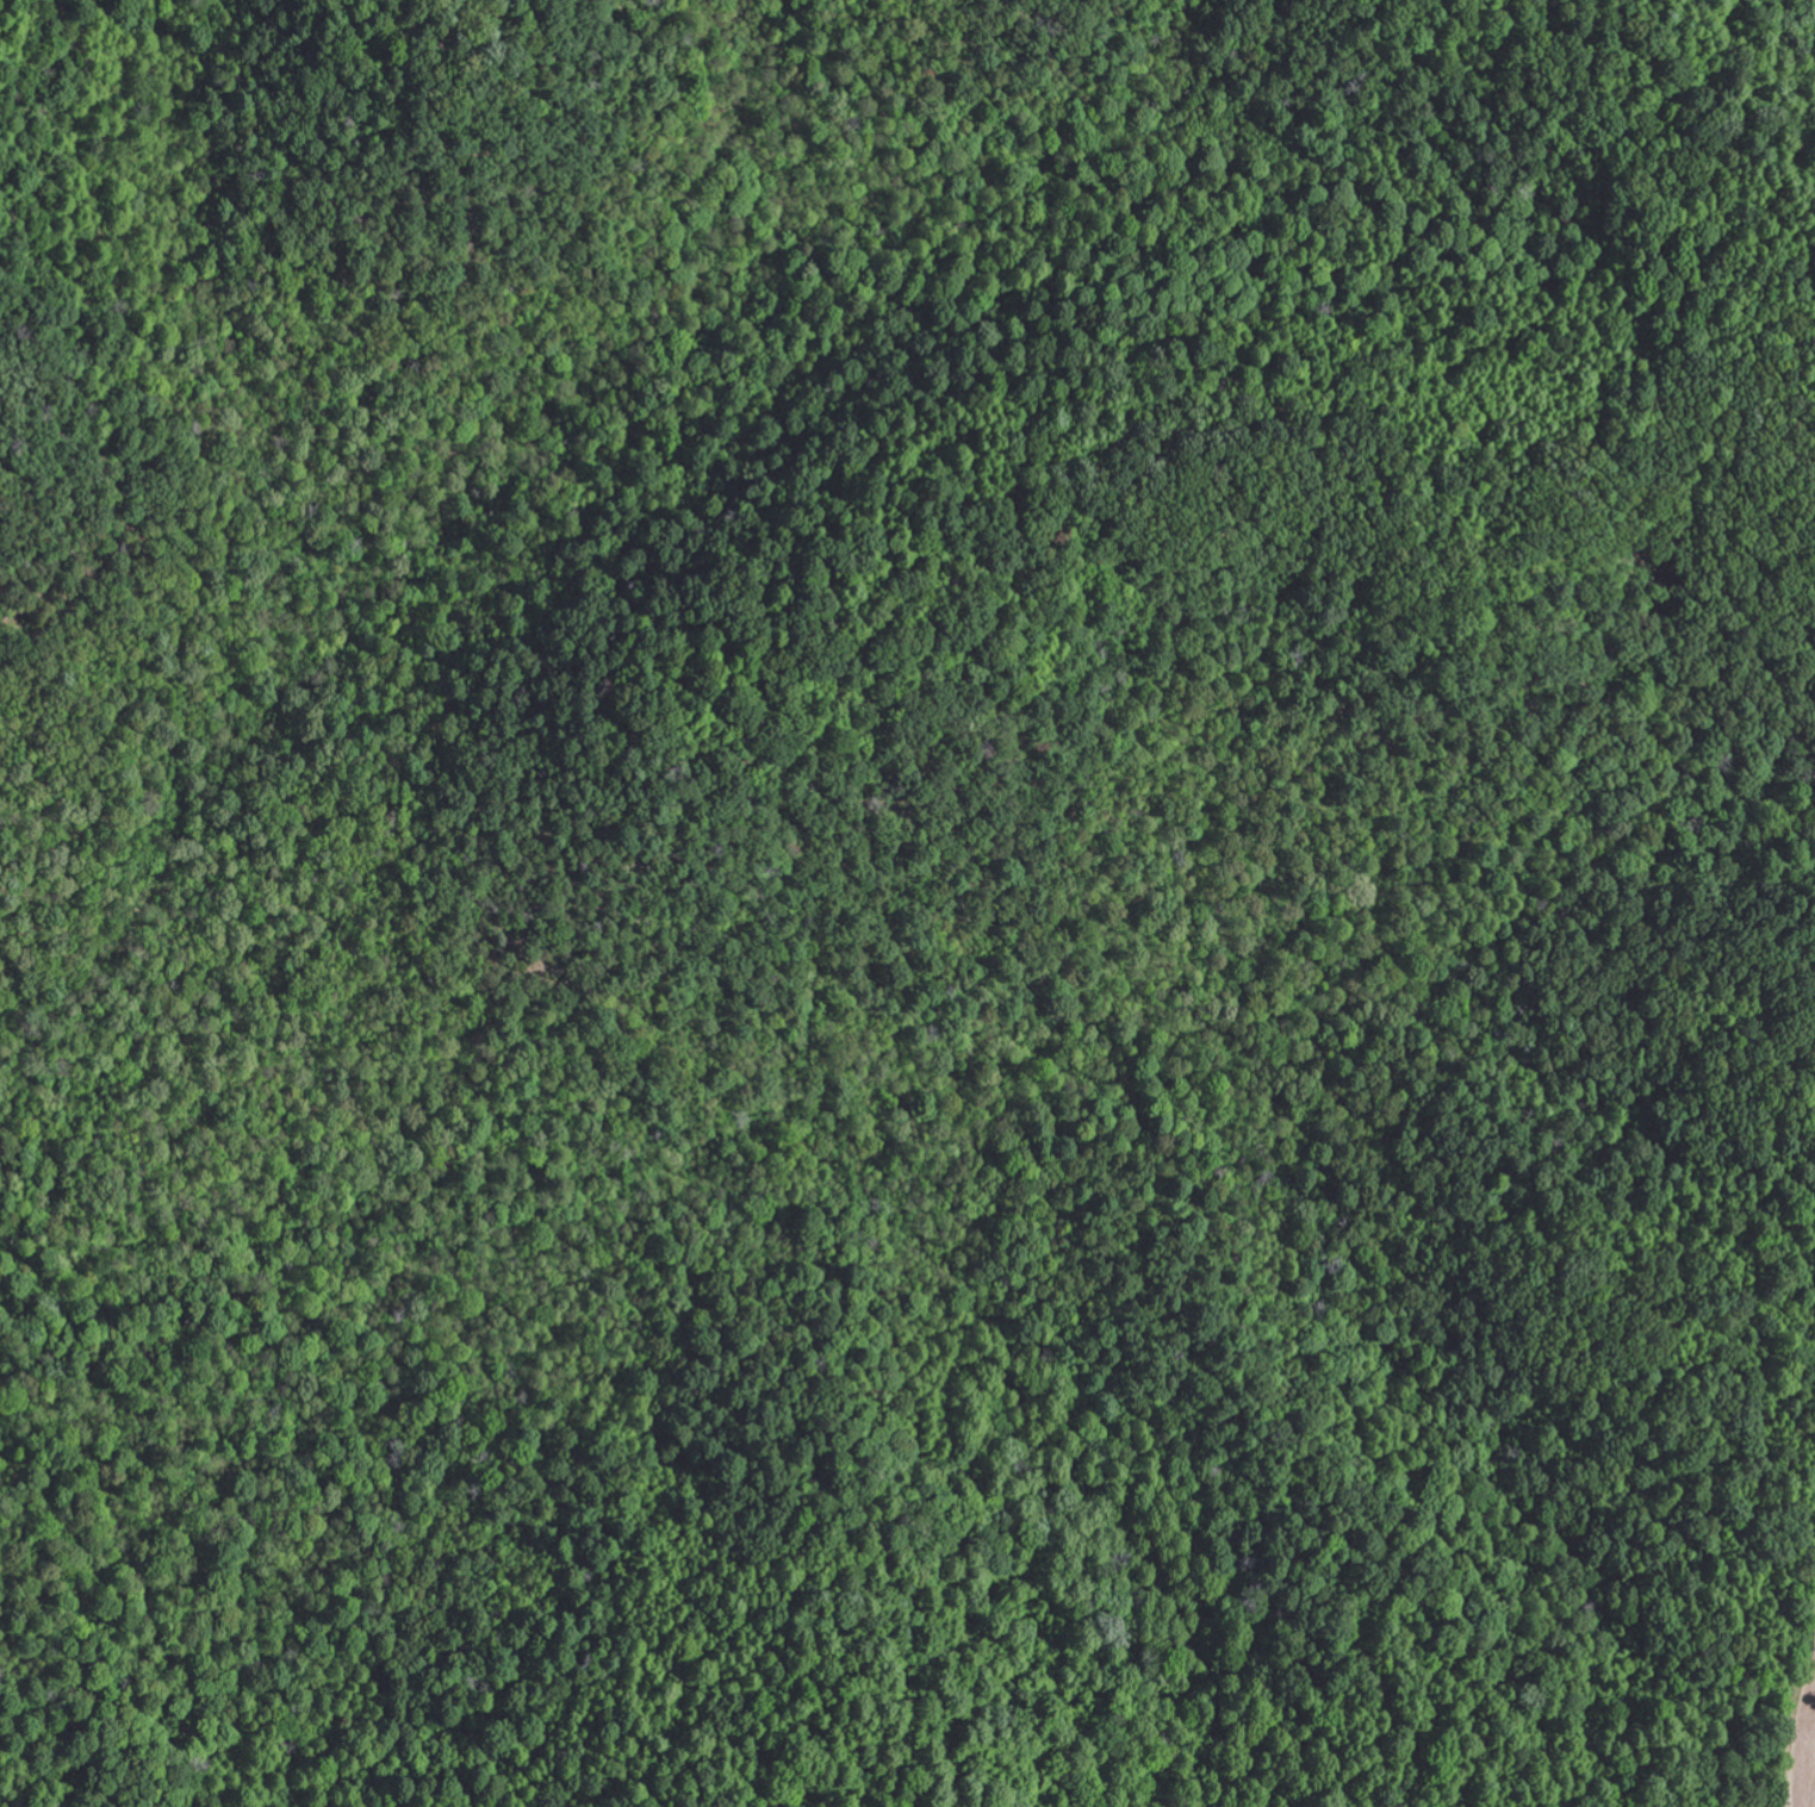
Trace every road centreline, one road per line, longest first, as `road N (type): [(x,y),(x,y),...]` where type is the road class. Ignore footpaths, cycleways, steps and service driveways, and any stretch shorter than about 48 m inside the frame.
road 1 (track): [(1814,1680),(1791,1806)]

